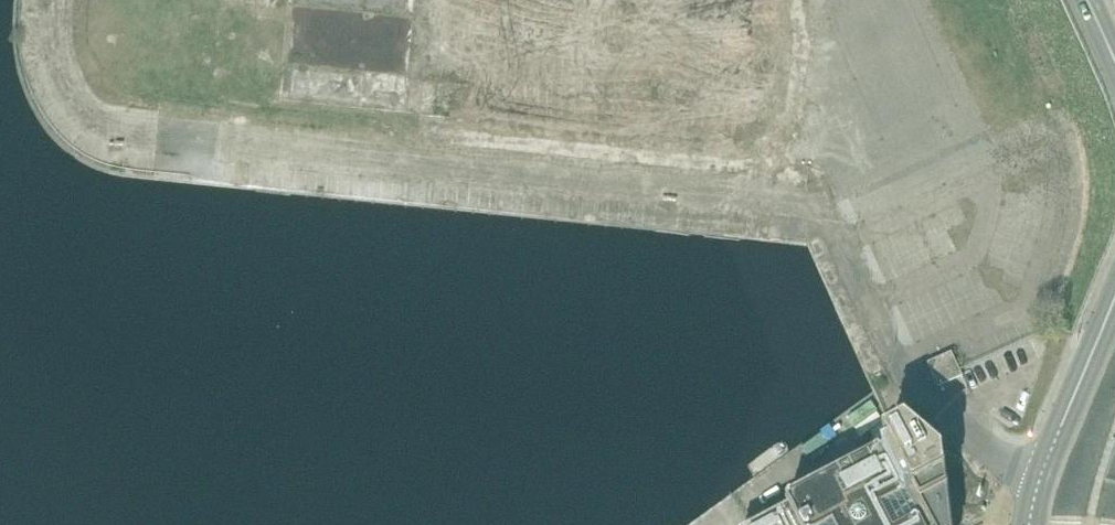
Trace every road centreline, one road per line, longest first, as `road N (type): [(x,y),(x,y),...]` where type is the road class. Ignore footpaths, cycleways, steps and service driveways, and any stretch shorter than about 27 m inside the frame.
road 1 (unclassified): [(906,0),(988,179),(987,224),(939,302),(918,385)]
road 2 (tertiary): [(1040,481),(1114,301)]
road 3 (unclassified): [(1040,481),(983,444),(918,385)]

